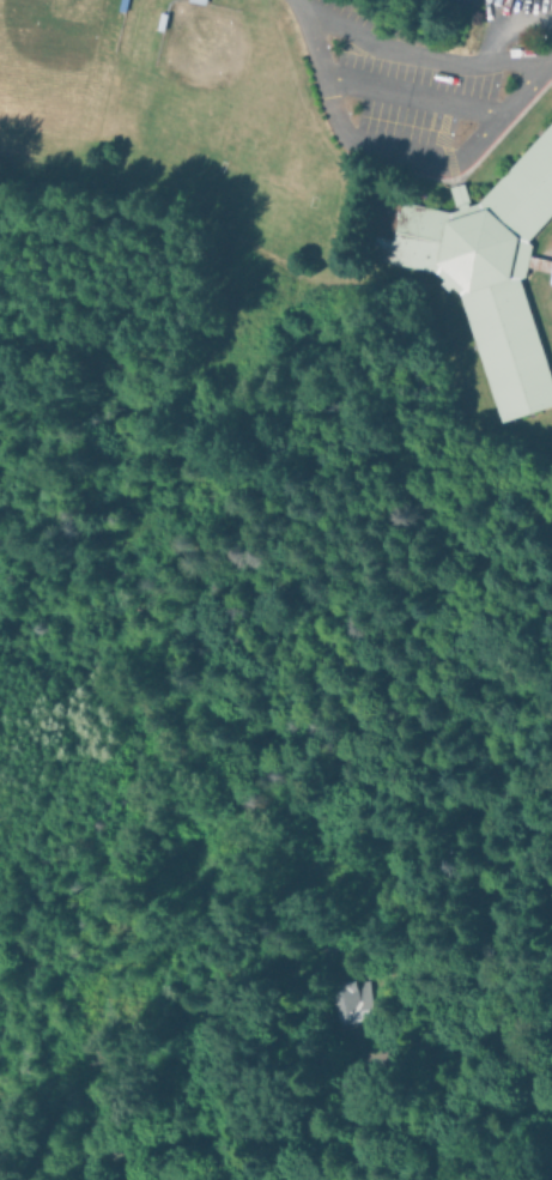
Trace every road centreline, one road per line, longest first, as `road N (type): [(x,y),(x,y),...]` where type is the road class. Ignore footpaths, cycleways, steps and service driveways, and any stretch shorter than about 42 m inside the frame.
road 1 (residential): [(300,0),(365,41),(462,65),(551,54)]

